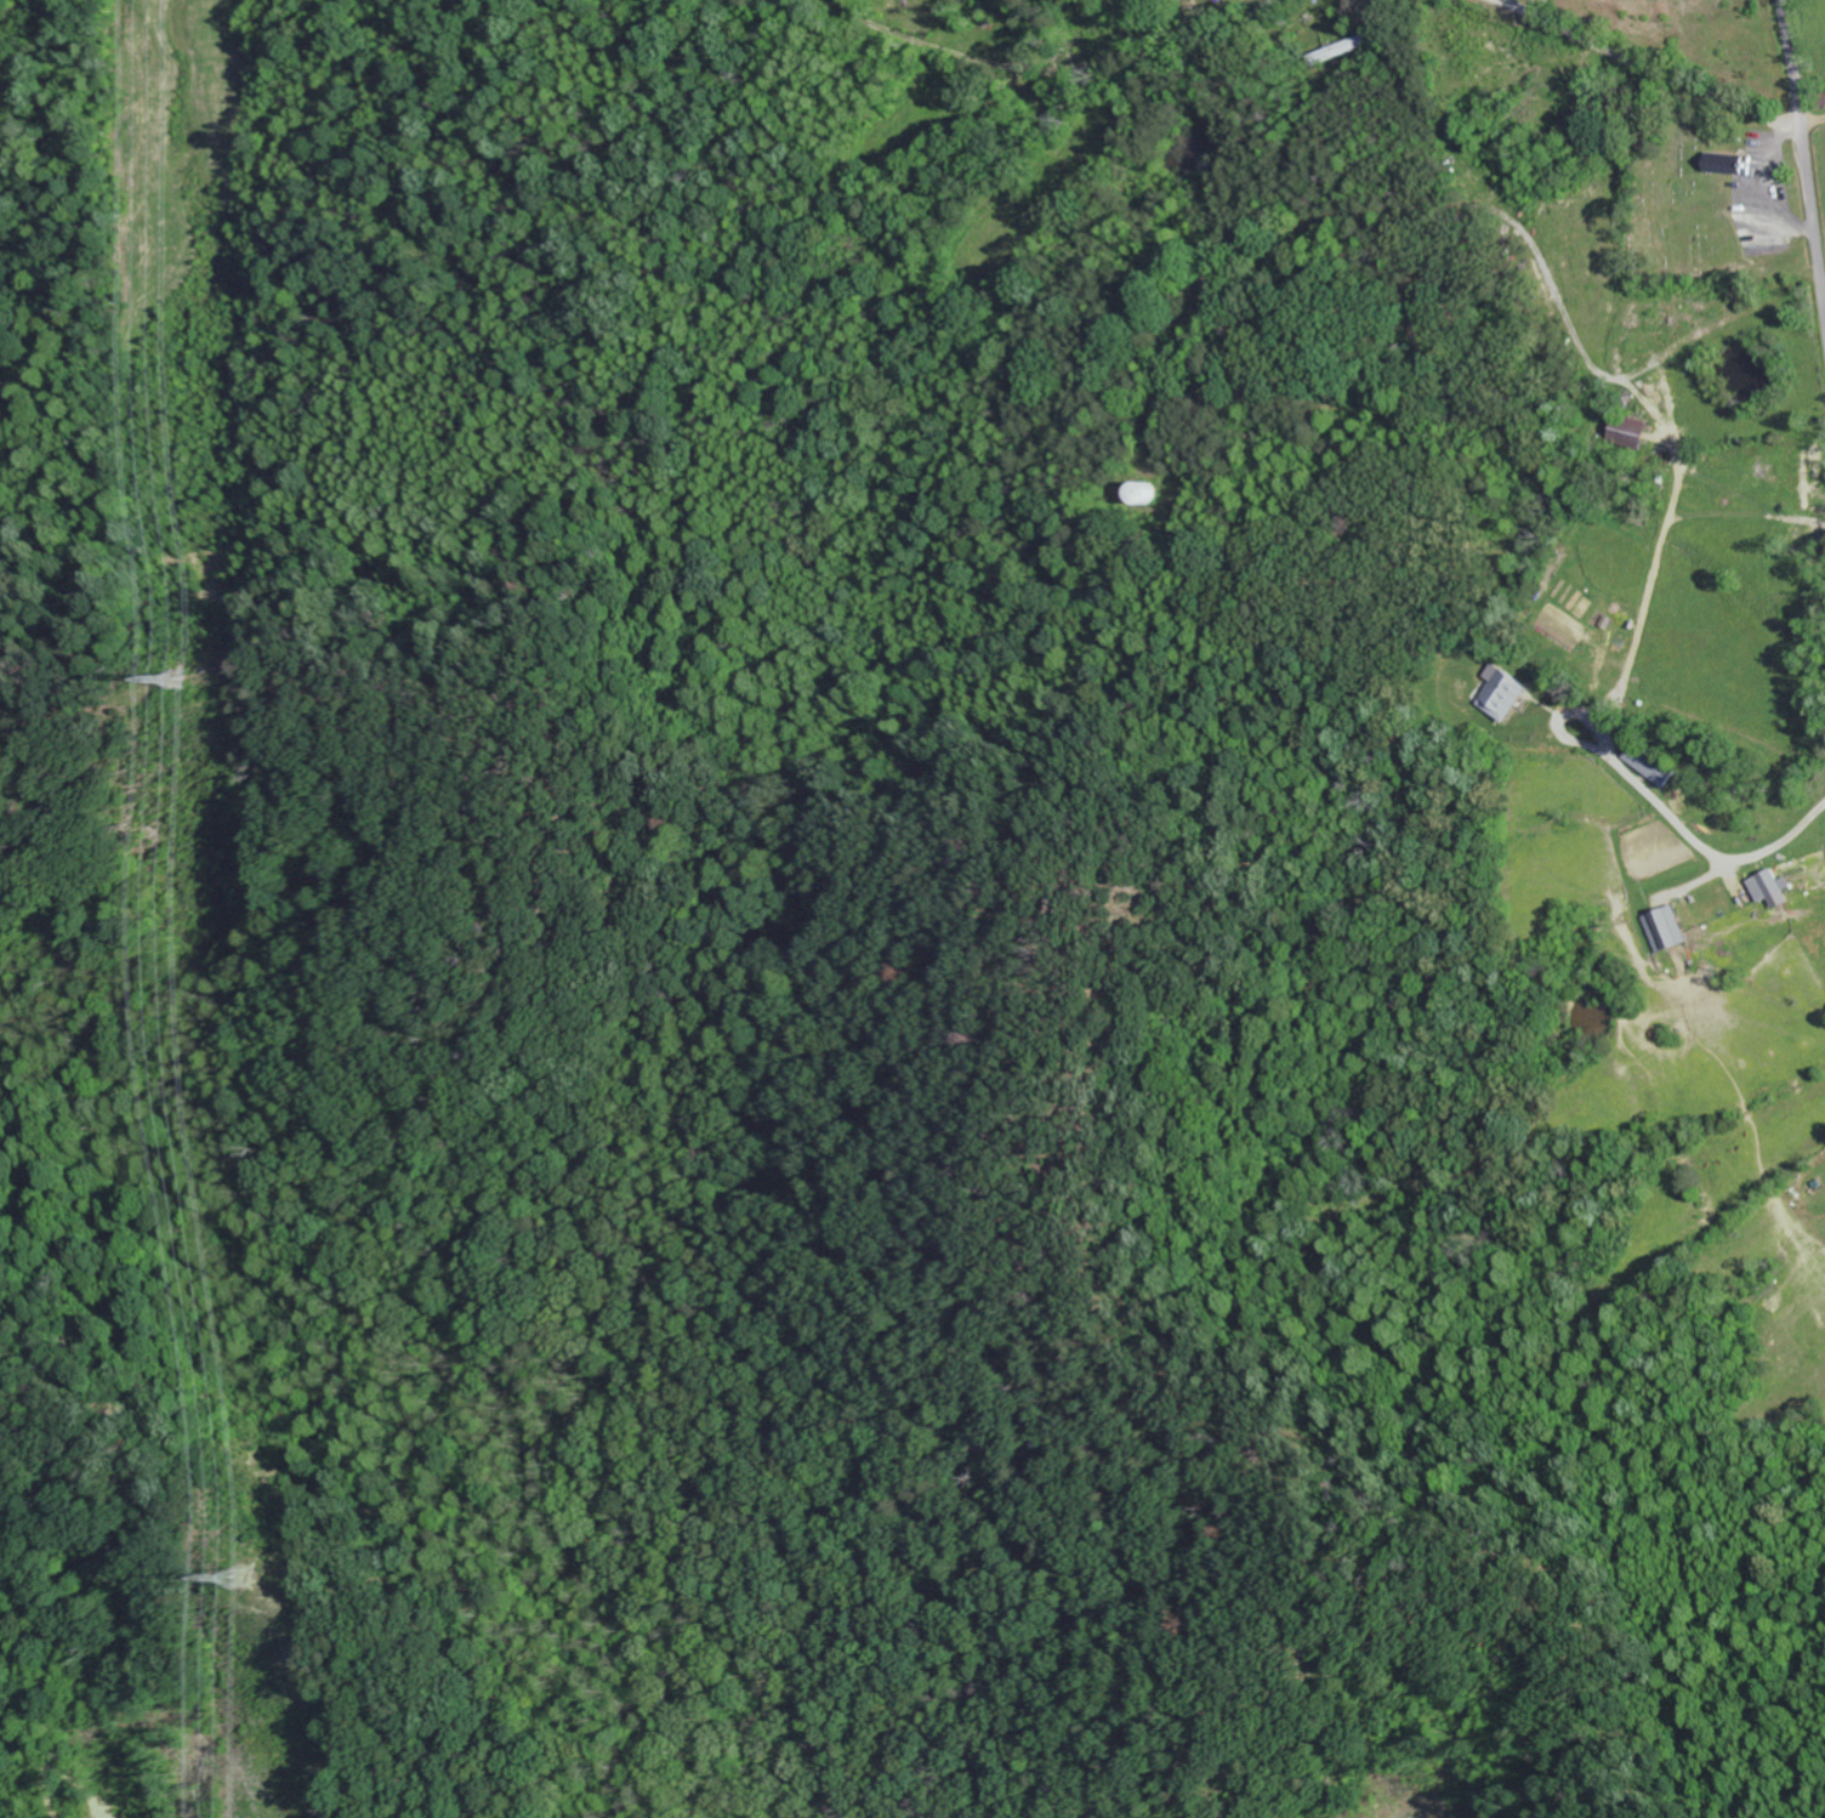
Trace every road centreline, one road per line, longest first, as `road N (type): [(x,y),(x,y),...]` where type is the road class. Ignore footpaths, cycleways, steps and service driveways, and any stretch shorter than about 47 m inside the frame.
road 1 (residential): [(1824,300),(1781,0)]

